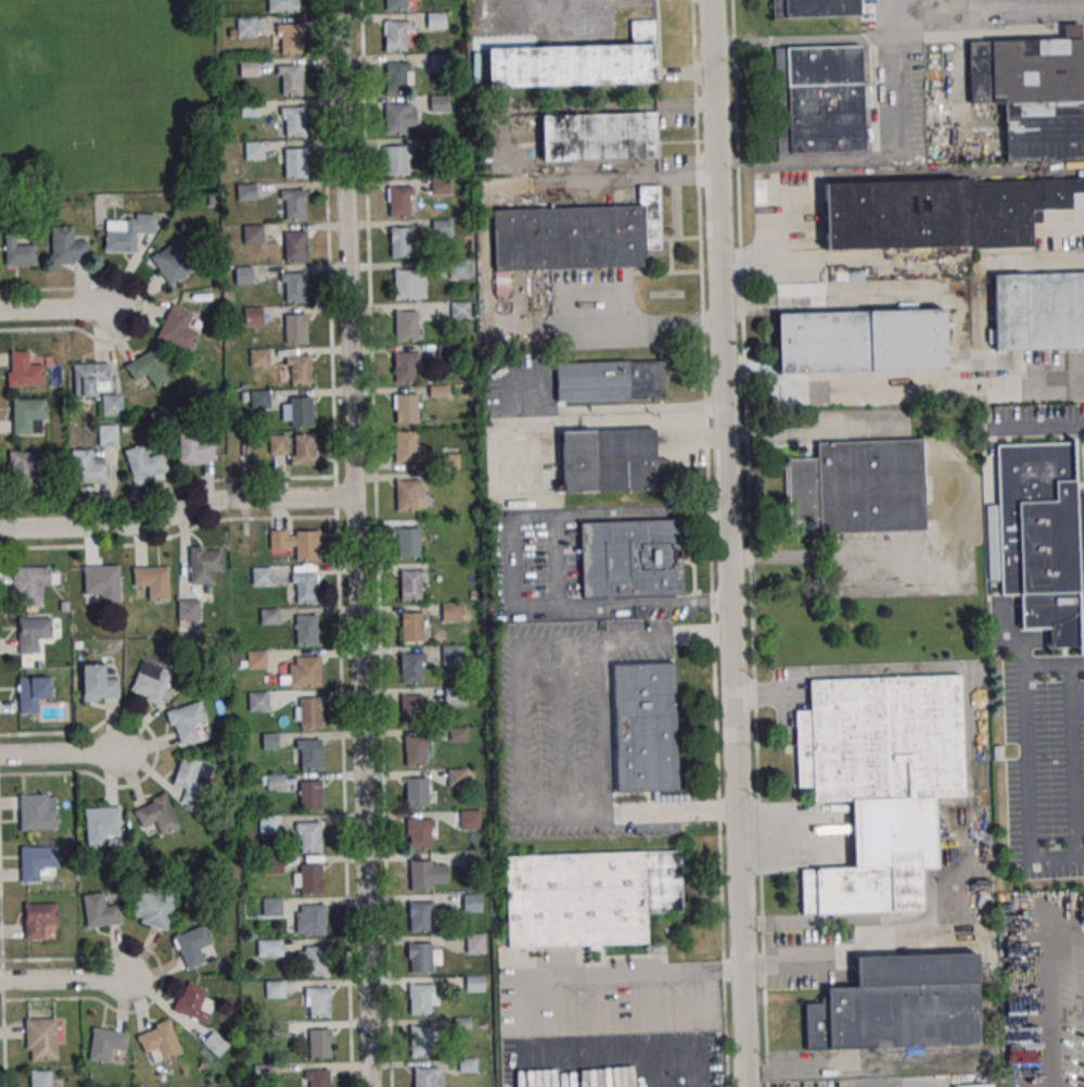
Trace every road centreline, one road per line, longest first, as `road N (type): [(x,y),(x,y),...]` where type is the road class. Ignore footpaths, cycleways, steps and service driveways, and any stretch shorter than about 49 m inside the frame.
road 1 (residential): [(743,1086),(708,0)]
road 2 (residential): [(371,1086),(341,0)]
road 3 (residential): [(0,529),(142,524),(213,501),(355,496)]
road 4 (residential): [(0,984),(129,978)]
road 5 (residential): [(0,310),(124,307)]
road 6 (residential): [(0,760),(123,756)]

